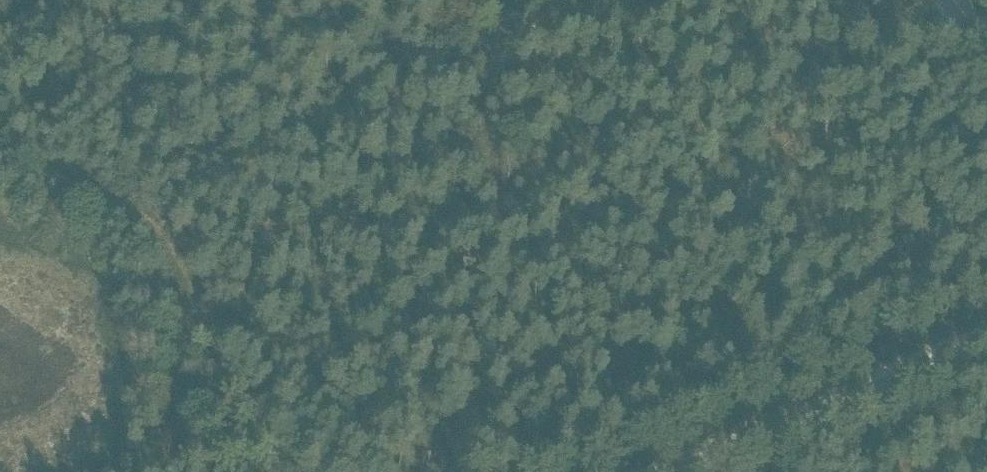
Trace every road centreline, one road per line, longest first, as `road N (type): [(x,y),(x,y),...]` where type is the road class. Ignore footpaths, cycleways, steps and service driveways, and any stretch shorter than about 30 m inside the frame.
road 1 (unclassified): [(666,471),(986,336)]

